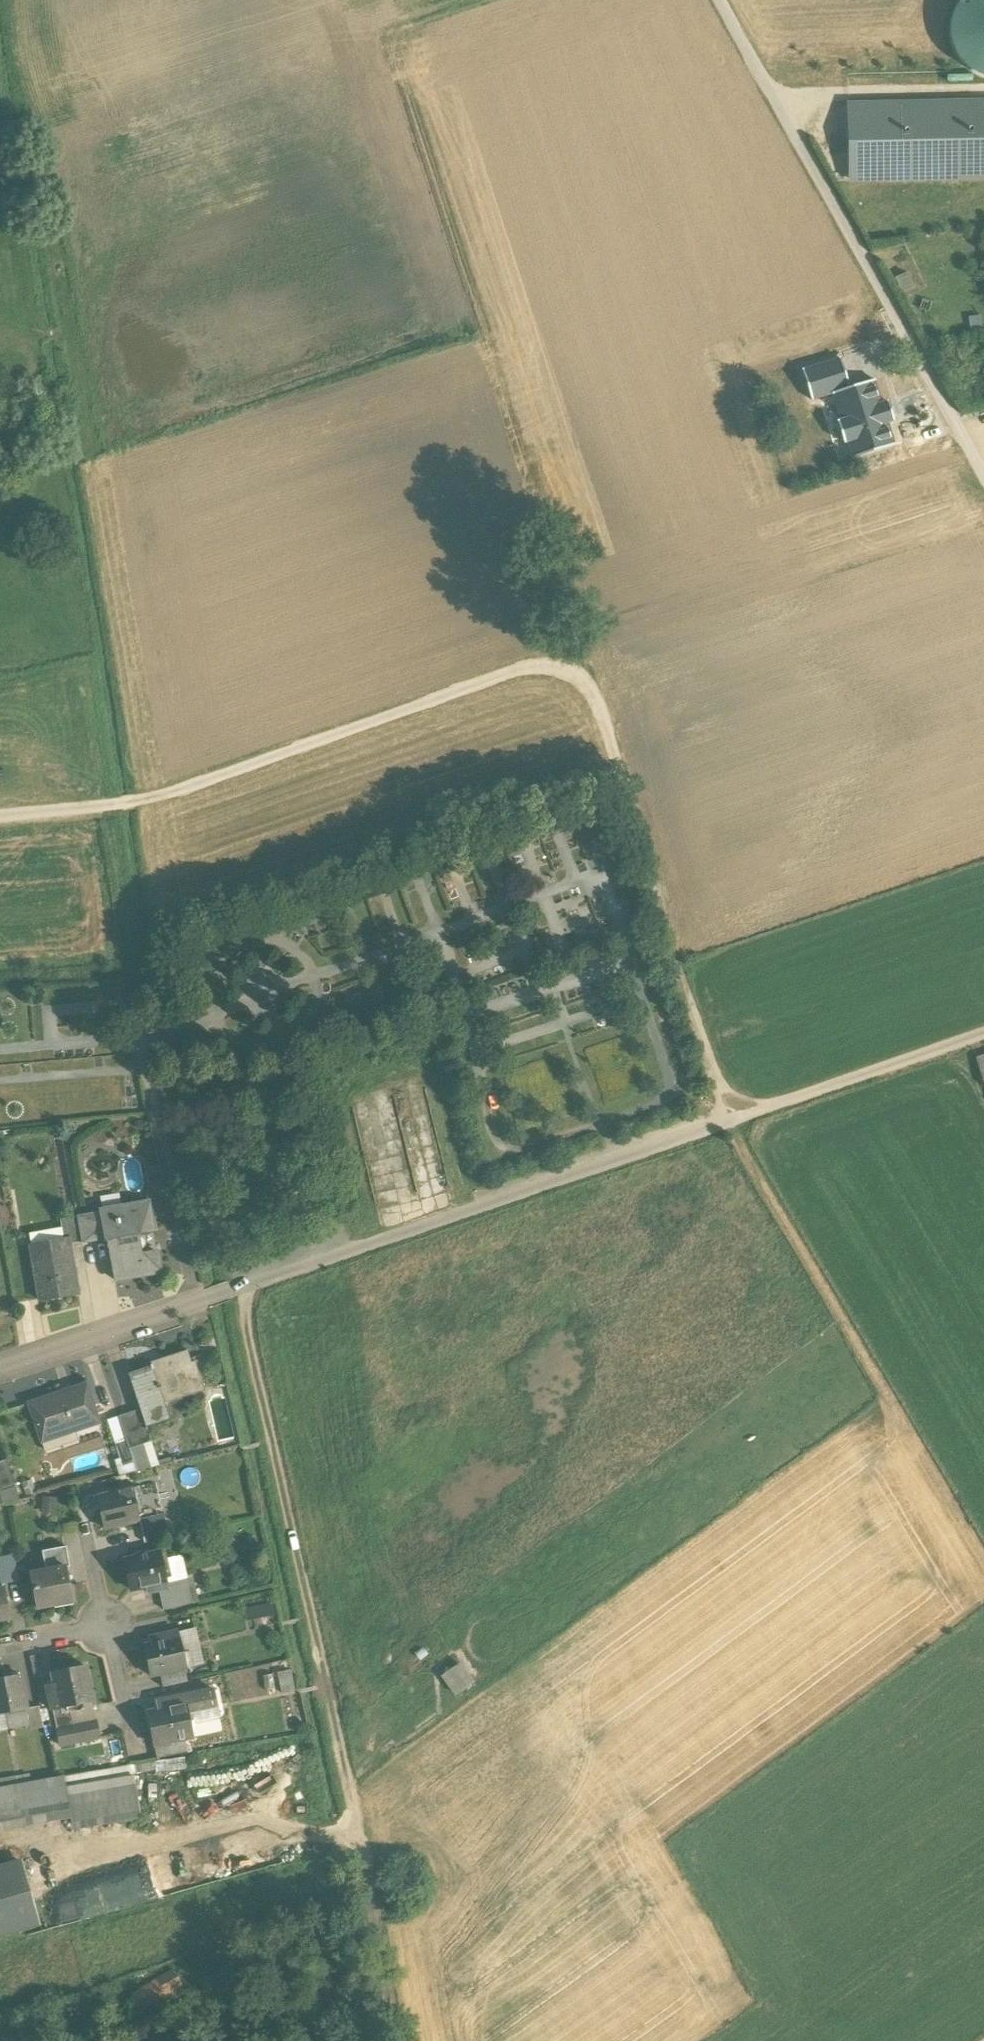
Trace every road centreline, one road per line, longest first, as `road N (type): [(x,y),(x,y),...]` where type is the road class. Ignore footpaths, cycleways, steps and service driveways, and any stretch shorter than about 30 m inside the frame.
road 1 (track): [(983,1552),(730,1121),(587,662),(138,802),(0,814)]
road 2 (track): [(238,1288),(363,1842)]
road 3 (track): [(719,0),(867,266)]
road 4 (track): [(109,1854),(253,1817),(363,1842)]
road 5 (residential): [(0,1372),(229,1291)]
road 6 (track): [(397,2040),(363,1842)]

